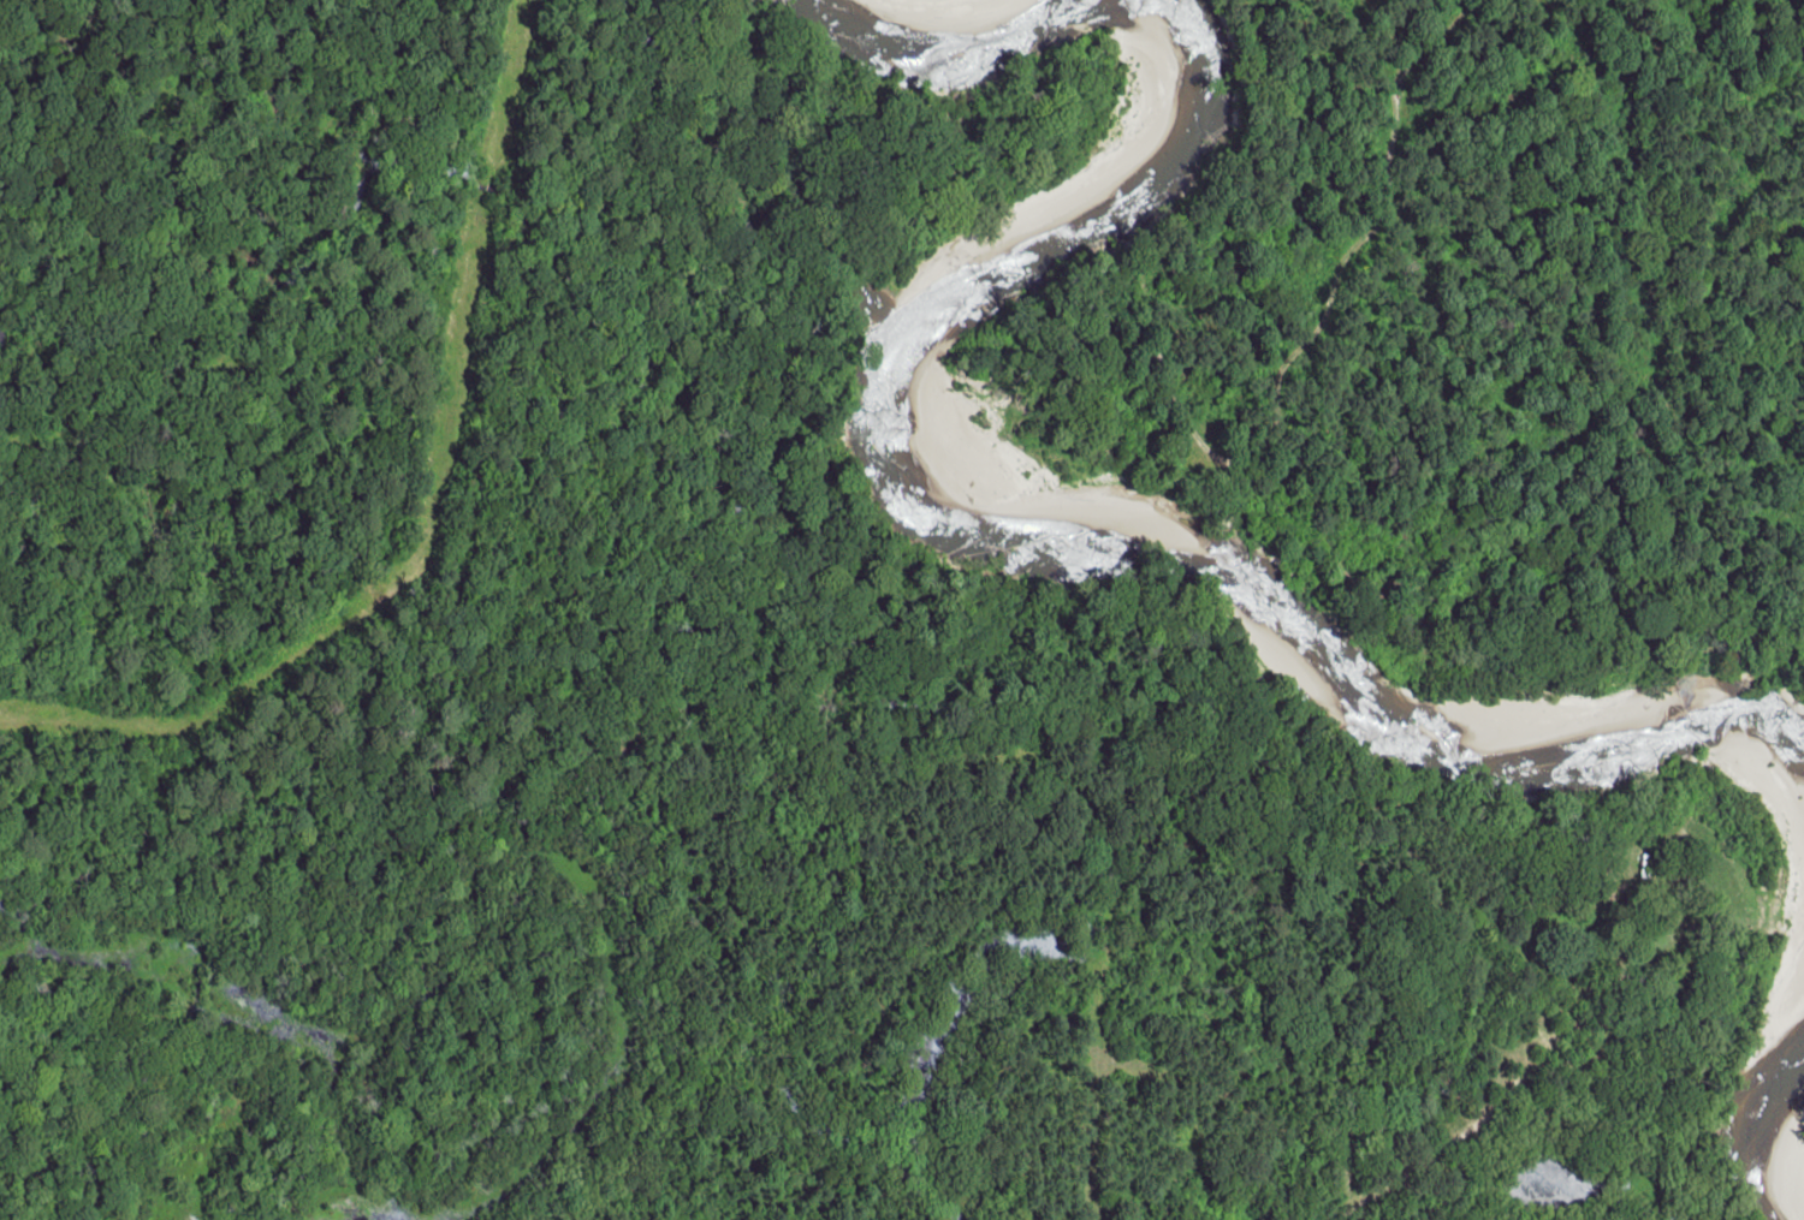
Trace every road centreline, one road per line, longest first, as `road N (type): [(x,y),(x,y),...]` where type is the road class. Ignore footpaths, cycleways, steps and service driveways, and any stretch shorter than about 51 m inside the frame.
road 1 (residential): [(1308,1219),(1317,1186),(1472,1072),(1466,1000),(1377,886),(1389,850),(1443,838),(1556,838),(1616,880),(1646,946)]

